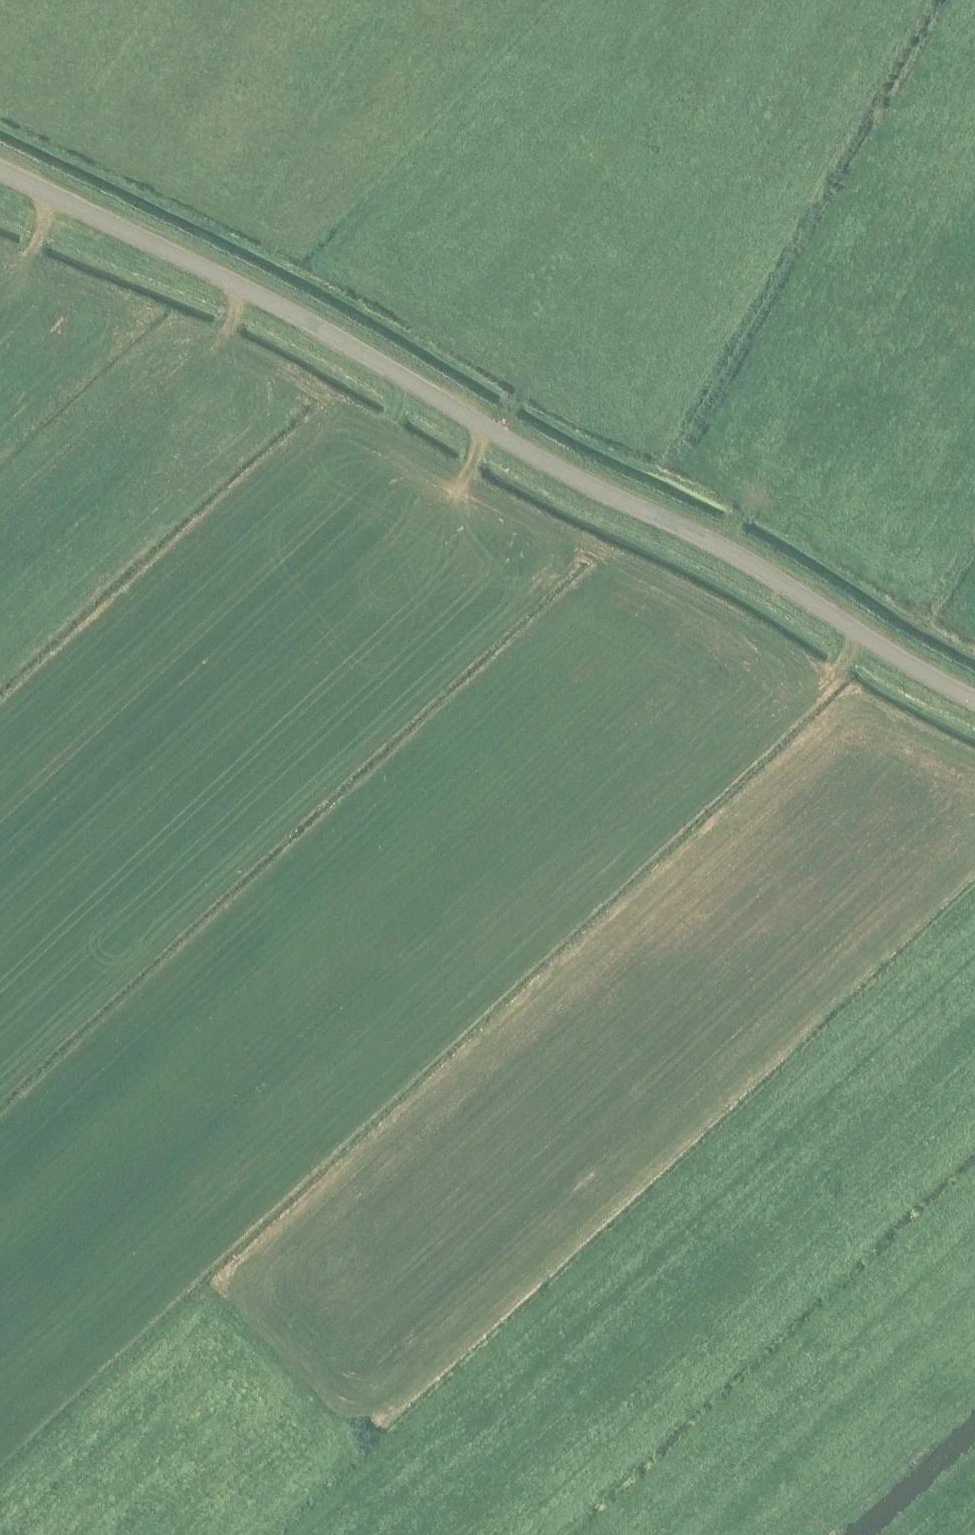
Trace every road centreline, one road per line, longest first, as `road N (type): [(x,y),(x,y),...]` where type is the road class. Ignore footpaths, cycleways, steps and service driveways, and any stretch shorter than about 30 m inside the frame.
road 1 (tertiary): [(974,699),(734,555),(516,447),(307,322),(0,171)]

